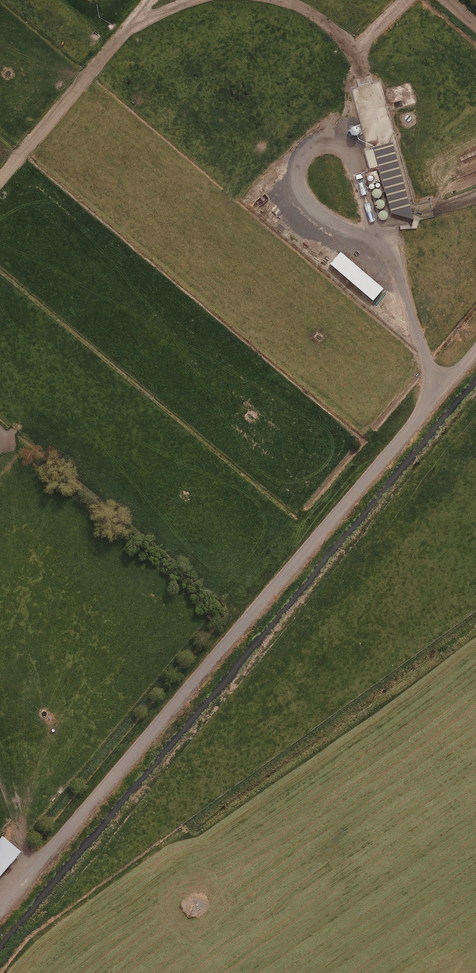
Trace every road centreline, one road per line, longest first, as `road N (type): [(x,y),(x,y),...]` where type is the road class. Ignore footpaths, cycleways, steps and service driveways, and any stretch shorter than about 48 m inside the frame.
road 1 (unclassified): [(33,869),(438,391)]
road 2 (unclassified): [(379,241),(351,152),(327,140),(311,144),(296,168),(305,200),(333,228),(361,237)]
road 3 (unclassified): [(0,178),(149,0)]
road 4 (unclassified): [(438,391),(379,241)]

